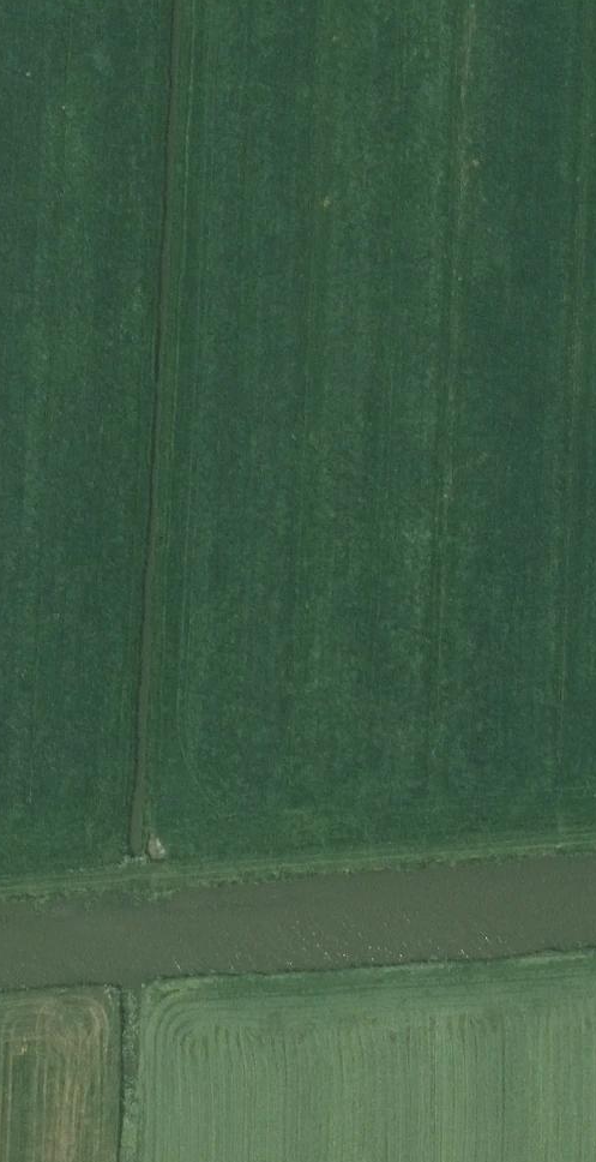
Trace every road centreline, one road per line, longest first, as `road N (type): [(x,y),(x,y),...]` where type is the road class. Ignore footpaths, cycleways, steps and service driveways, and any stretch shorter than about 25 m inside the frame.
road 1 (track): [(595,841),(0,889)]

